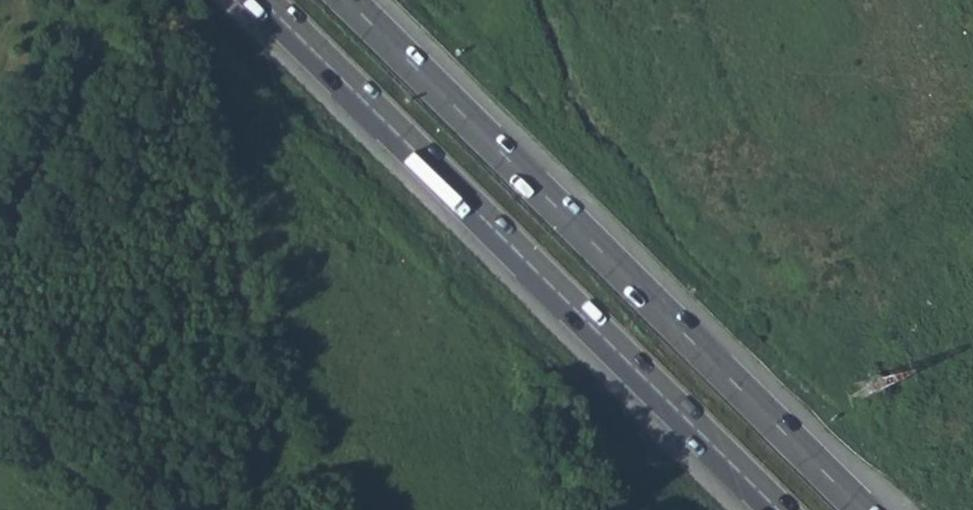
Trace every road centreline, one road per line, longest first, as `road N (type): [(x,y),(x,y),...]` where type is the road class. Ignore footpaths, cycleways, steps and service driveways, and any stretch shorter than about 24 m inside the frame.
road 1 (trunk): [(261,0),(778,509)]
road 2 (trunk): [(862,509),(346,0)]

